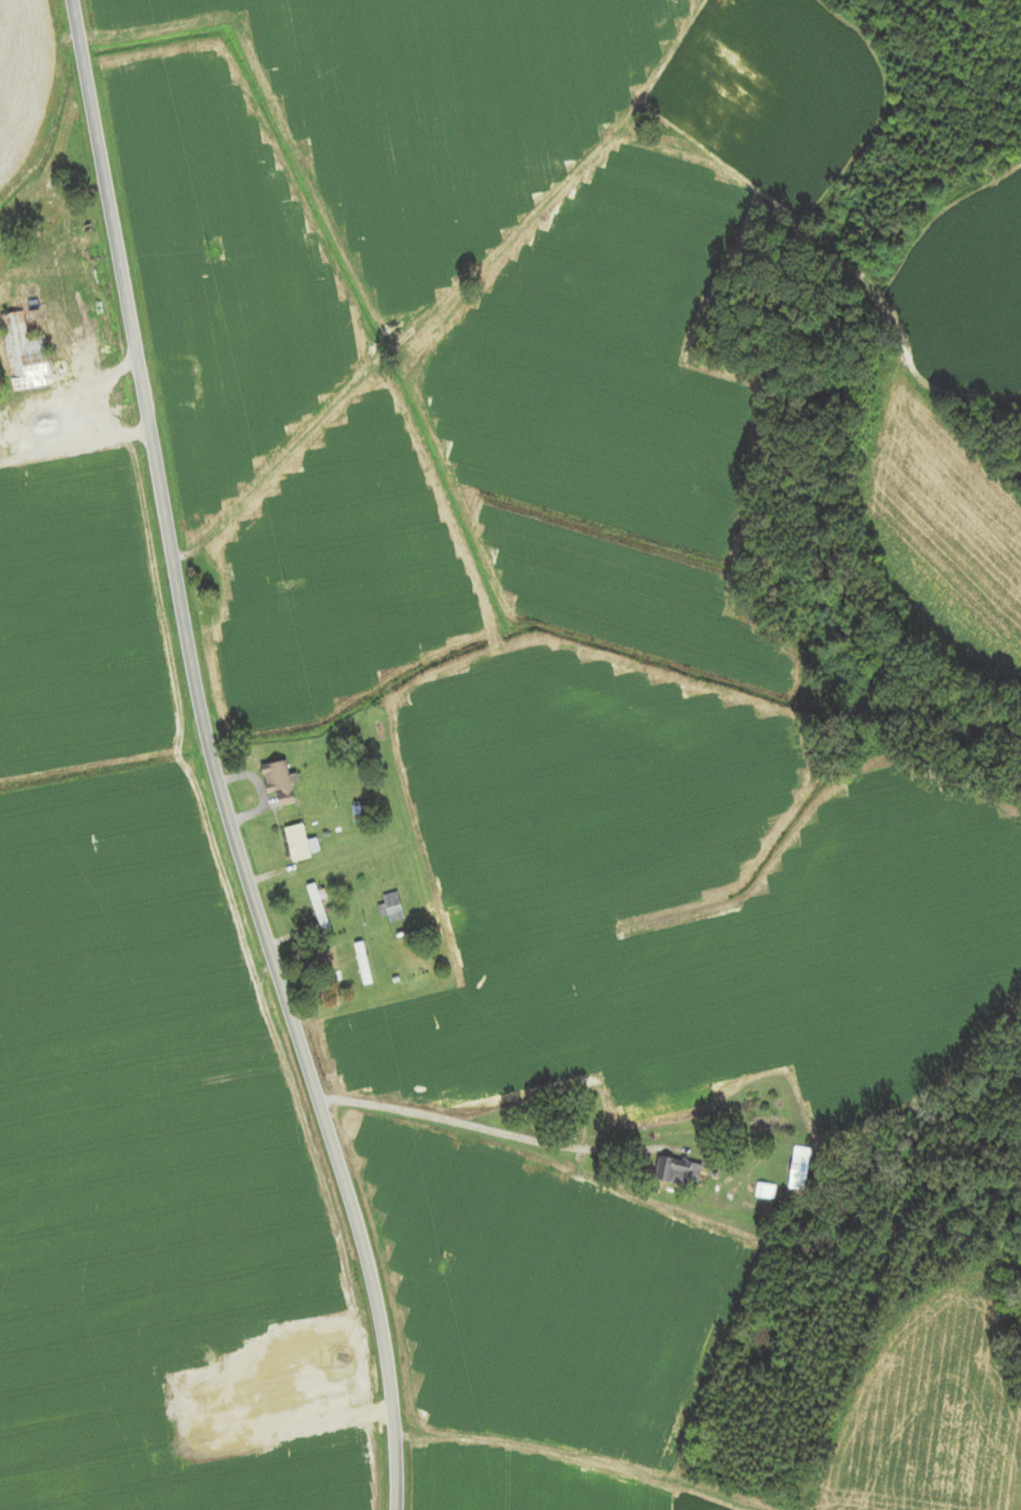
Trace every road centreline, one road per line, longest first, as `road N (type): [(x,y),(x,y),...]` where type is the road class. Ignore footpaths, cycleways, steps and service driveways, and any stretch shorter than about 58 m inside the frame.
road 1 (residential): [(393,1509),(380,1325),(352,1213),(266,962),(205,732),(157,479)]
road 2 (residential): [(157,479),(74,0)]

